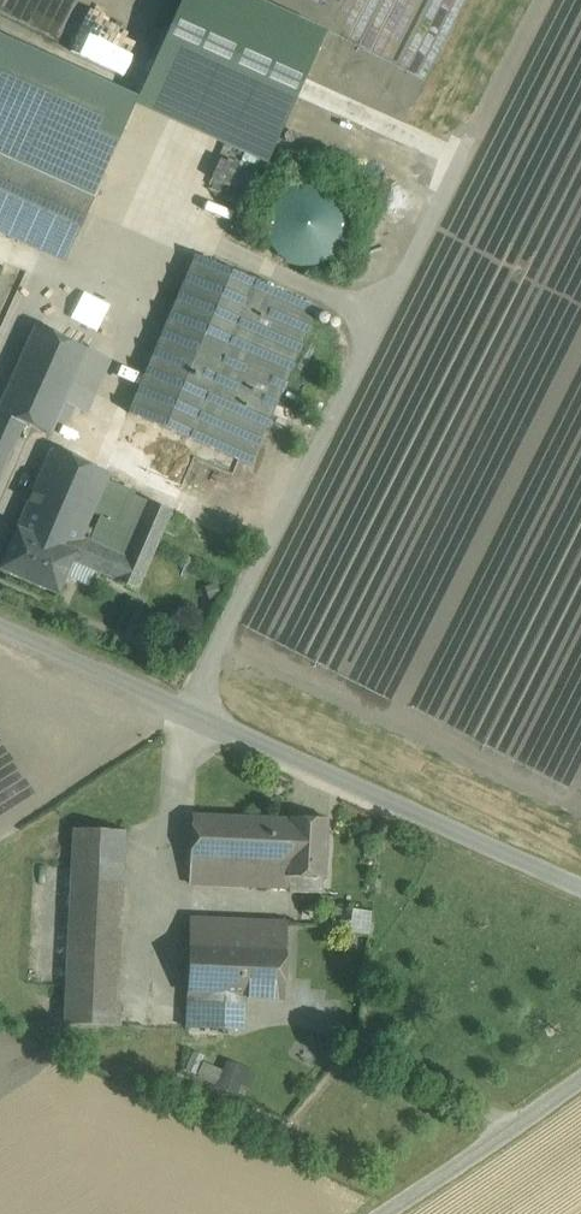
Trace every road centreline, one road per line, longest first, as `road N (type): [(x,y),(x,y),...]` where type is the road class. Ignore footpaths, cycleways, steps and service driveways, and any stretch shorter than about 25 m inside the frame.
road 1 (unclassified): [(580,888),(0,631)]
road 2 (unclassified): [(580,1080),(383,1213)]

